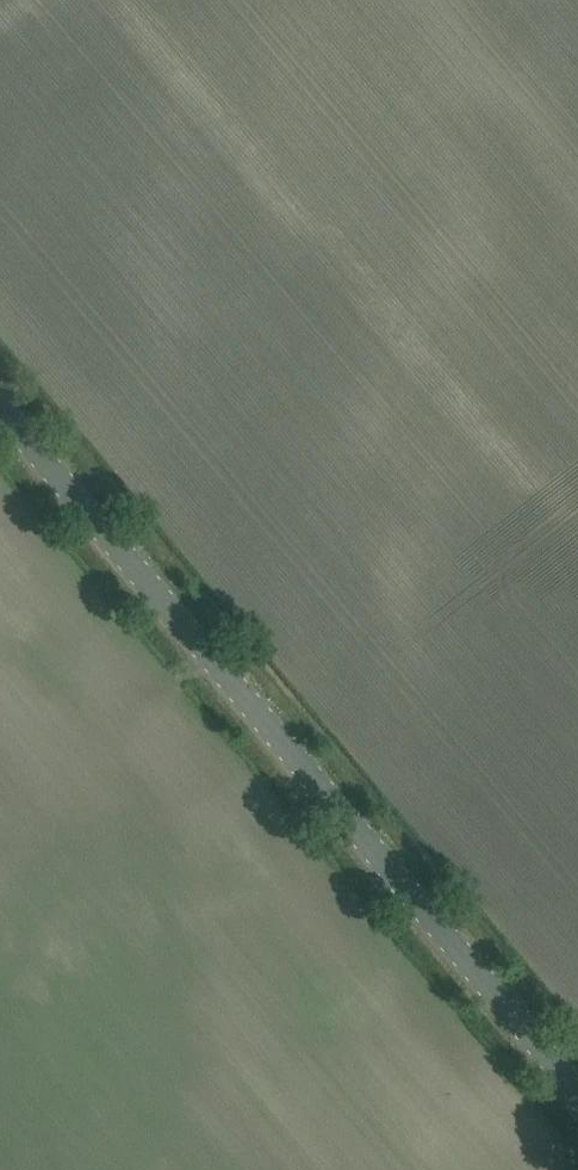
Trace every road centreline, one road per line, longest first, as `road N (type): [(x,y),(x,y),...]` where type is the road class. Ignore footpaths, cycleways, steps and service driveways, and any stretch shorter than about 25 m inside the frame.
road 1 (tertiary): [(577,1096),(0,413)]

